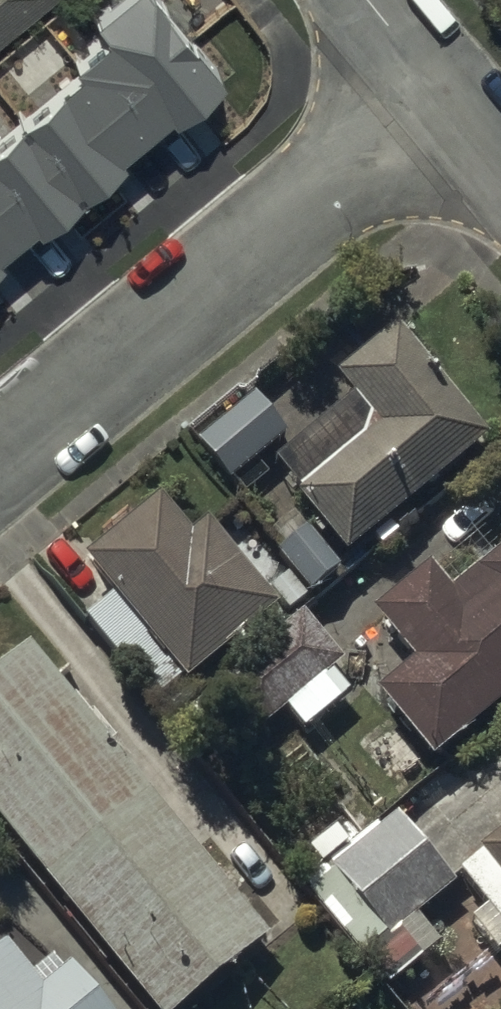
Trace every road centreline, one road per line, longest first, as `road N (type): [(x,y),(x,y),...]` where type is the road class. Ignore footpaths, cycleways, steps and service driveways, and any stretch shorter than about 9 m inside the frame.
road 1 (residential): [(435,83),(0,451)]

